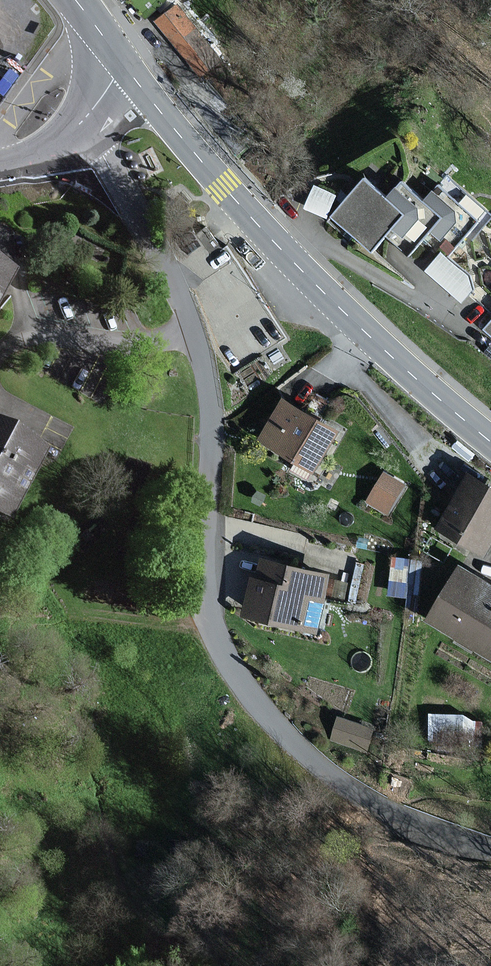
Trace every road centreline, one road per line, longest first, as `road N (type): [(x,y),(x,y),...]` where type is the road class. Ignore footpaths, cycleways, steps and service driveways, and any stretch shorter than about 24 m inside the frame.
road 1 (unclassified): [(80,125),(157,251),(199,349),(210,435),(206,594),(232,668),(280,730),(337,780),(398,815),(490,847)]
road 2 (tertiary): [(126,66),(274,242),(490,443)]

